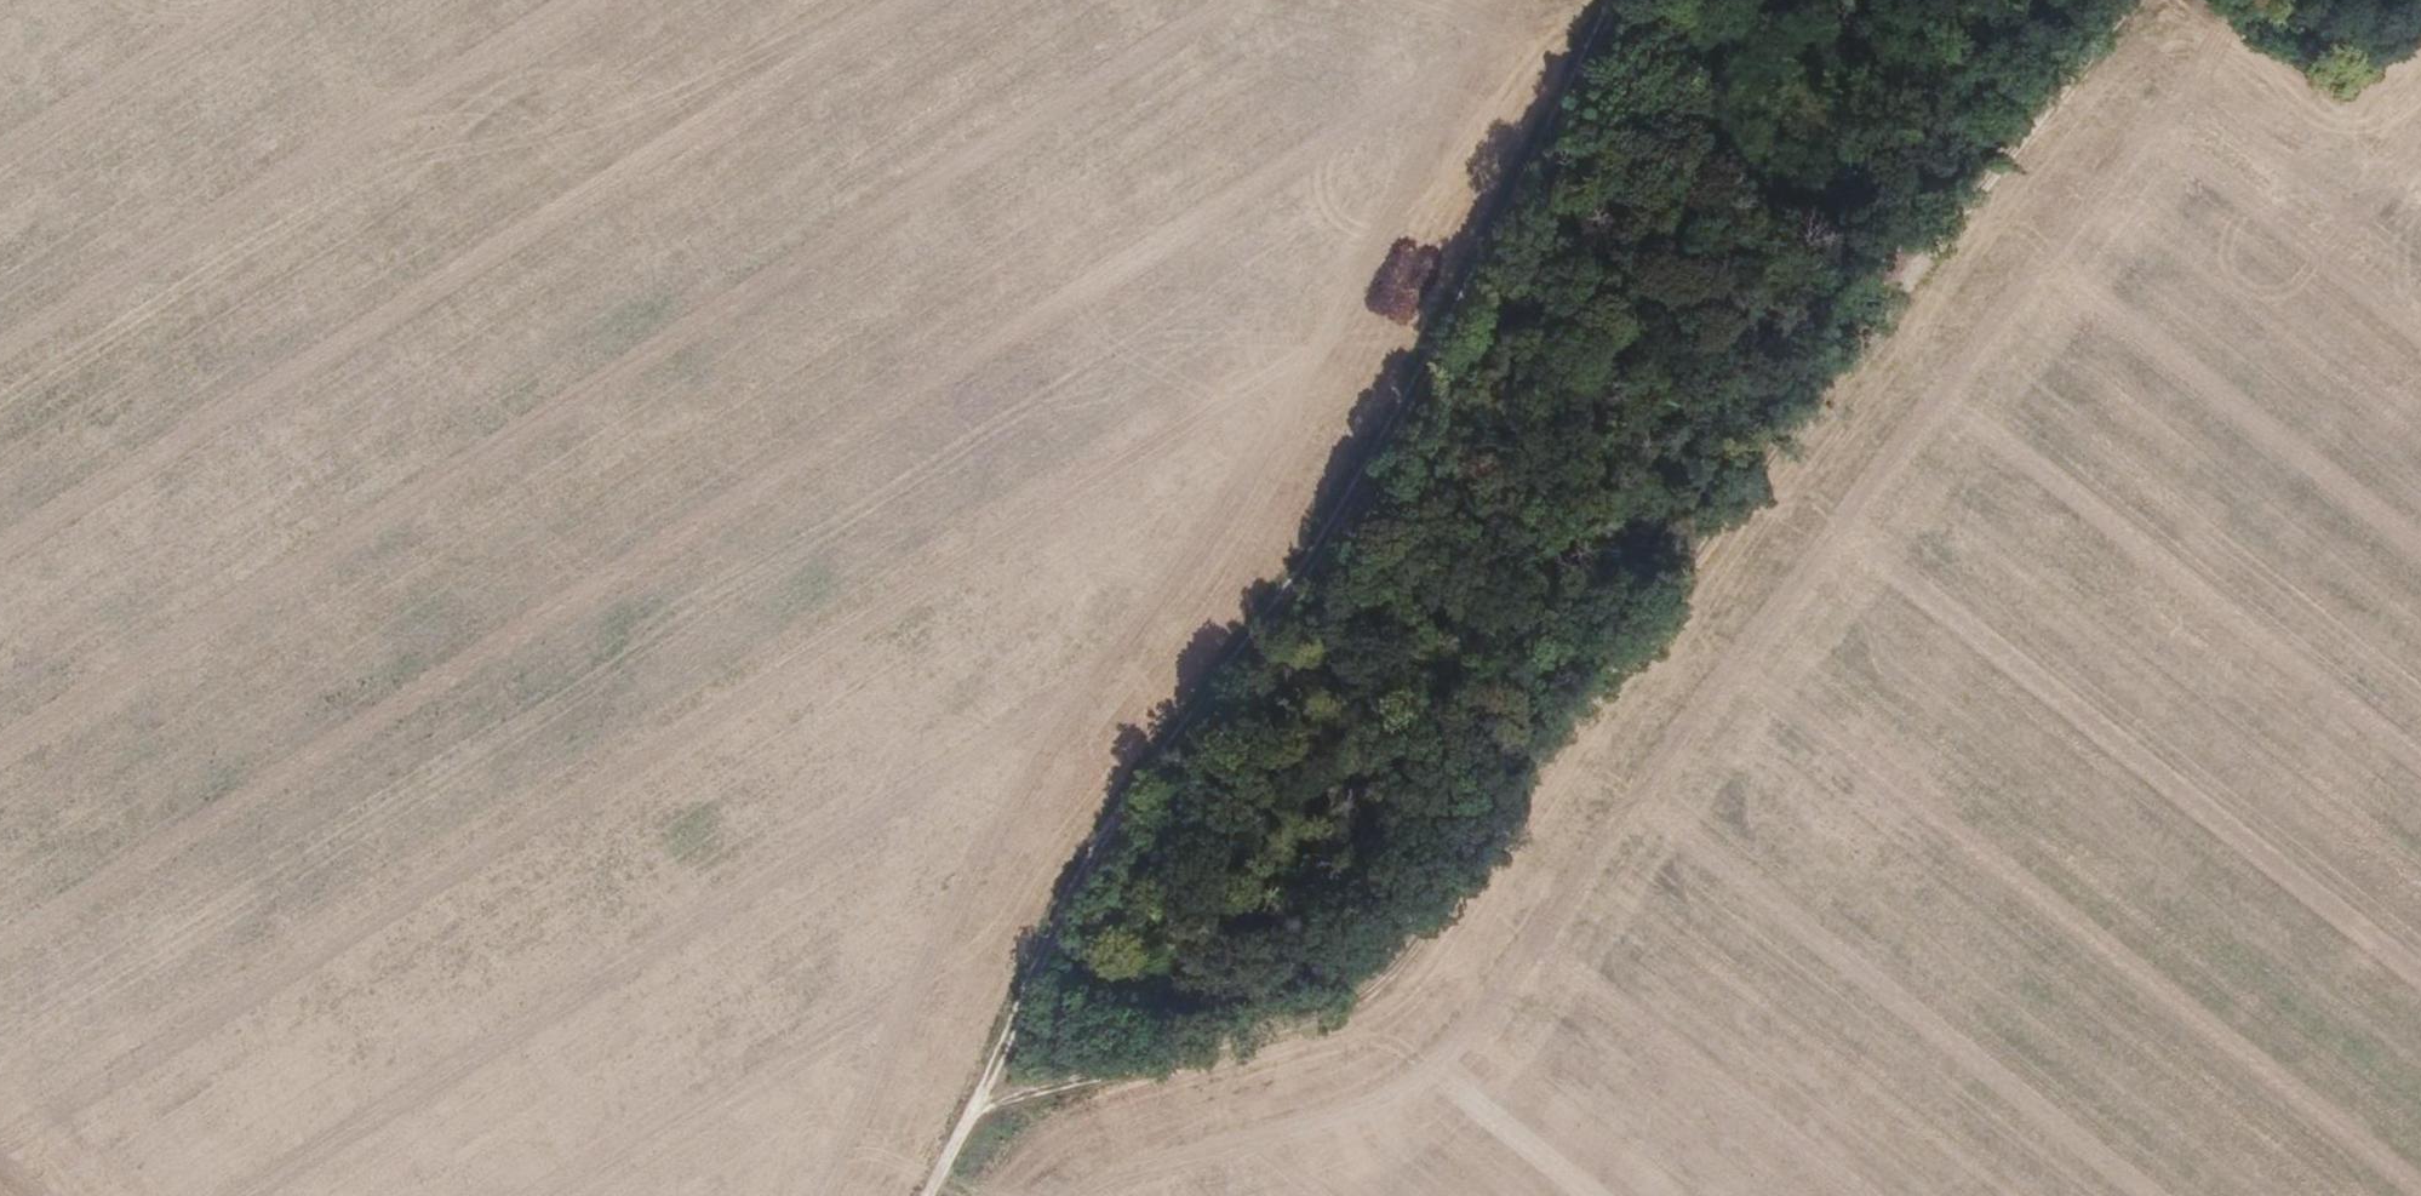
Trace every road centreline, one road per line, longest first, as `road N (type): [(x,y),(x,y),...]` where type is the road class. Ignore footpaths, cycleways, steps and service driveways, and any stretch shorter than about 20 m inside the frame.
road 1 (track): [(979,1103),(1280,1027),(1348,1003),(1382,978),(1986,175),(2128,0)]
road 2 (track): [(927,1195),(1096,860),(1188,731),(1478,269),(1620,0)]

